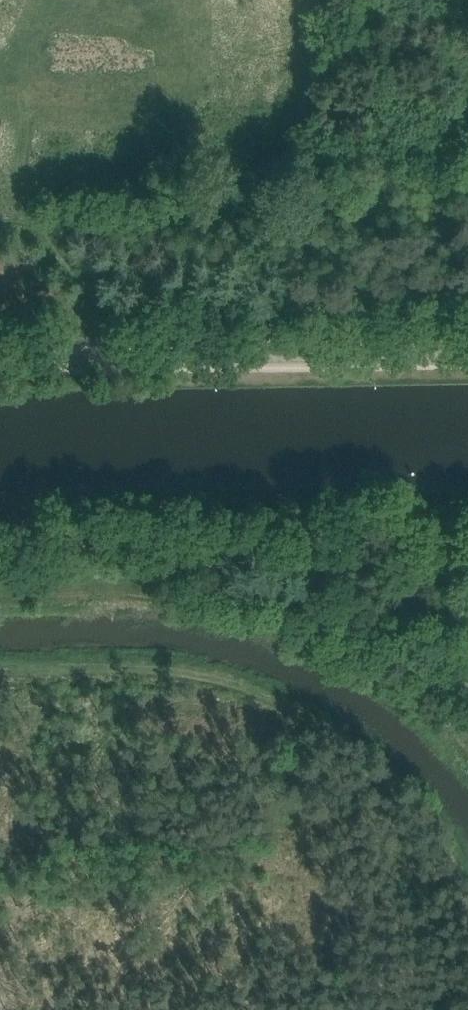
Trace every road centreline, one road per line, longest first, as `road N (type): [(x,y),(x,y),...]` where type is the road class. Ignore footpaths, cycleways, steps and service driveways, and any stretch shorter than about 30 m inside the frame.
road 1 (track): [(0,674),(175,677),(276,707),(383,789),(452,891),(467,951)]
road 2 (unclassified): [(0,361),(467,353)]

